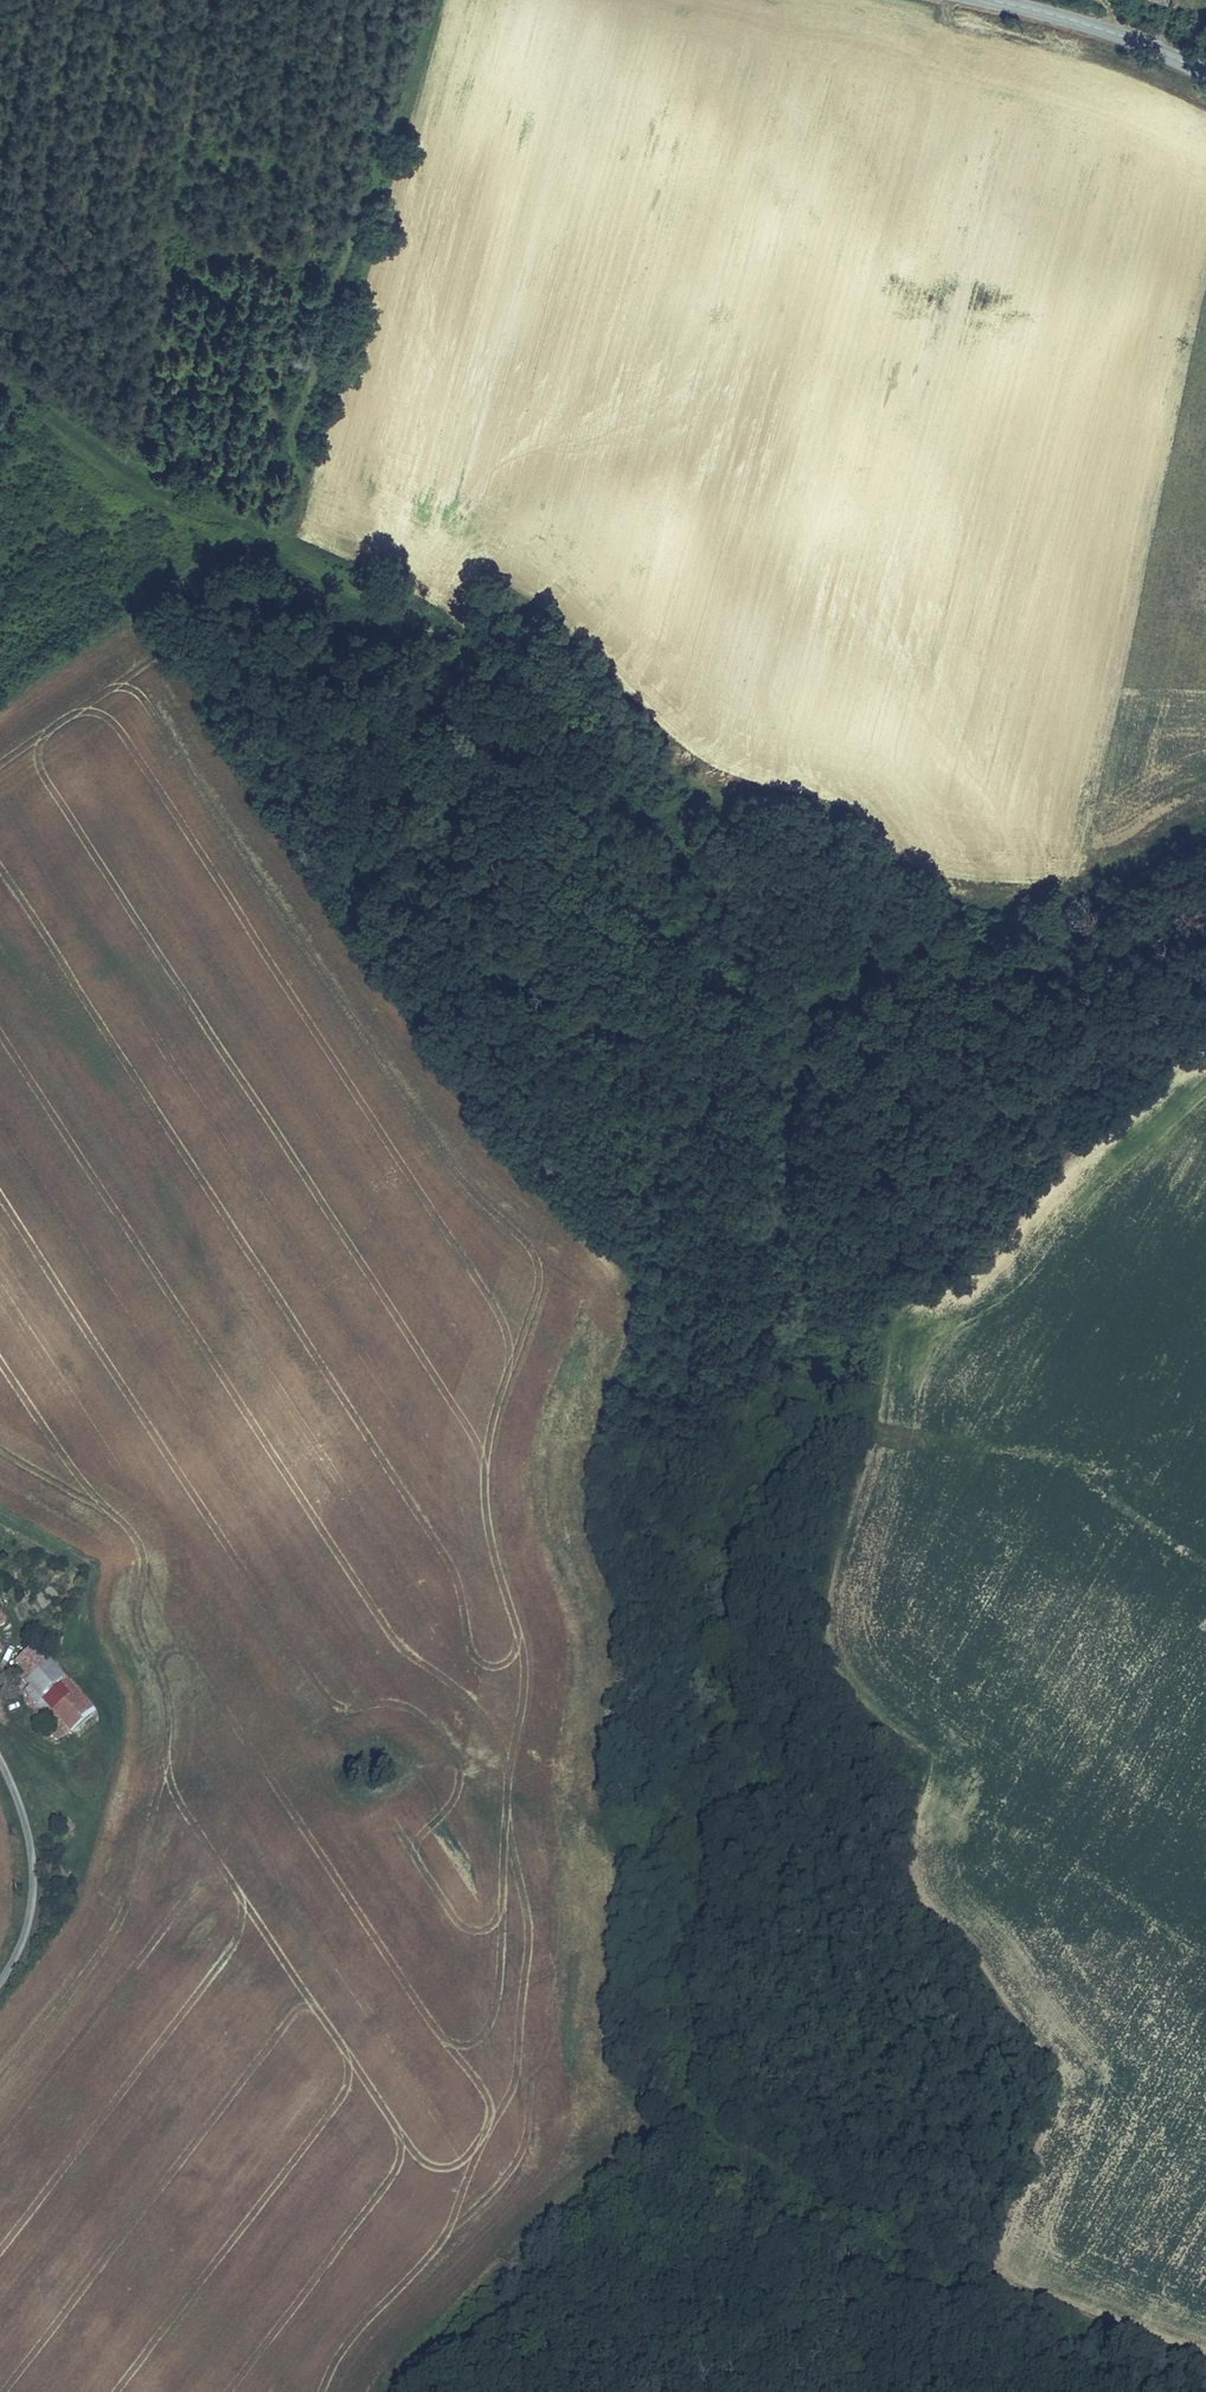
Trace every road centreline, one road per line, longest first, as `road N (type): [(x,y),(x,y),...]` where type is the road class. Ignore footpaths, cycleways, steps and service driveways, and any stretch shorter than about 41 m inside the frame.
road 1 (unclassified): [(0,1754),(23,1801),(38,1891),(27,1936),(0,1978)]
road 2 (secondary): [(988,0),(1141,40),(1205,68)]

